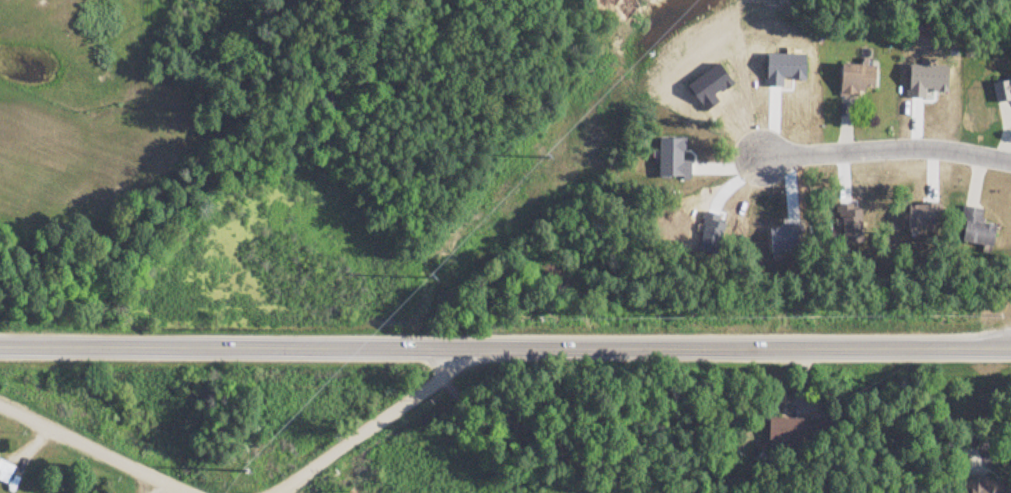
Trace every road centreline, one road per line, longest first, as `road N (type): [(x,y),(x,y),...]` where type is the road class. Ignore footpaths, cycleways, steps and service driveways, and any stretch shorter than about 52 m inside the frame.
road 1 (secondary): [(1010,348),(468,348)]
road 2 (secondary): [(468,348),(0,346)]
road 3 (residential): [(1010,163),(905,149),(759,160)]
road 4 (residential): [(275,492),(456,366),(468,348)]
road 5 (residential): [(184,492),(0,407)]

